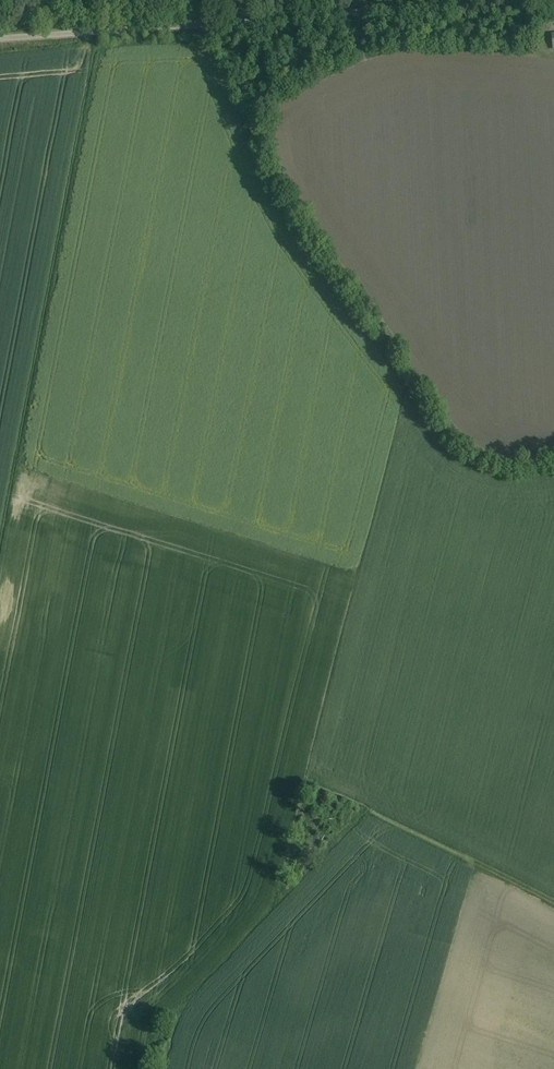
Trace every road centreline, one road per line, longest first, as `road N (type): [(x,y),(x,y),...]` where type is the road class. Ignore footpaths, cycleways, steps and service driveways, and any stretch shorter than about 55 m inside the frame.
road 1 (unclassified): [(509,0),(0,39)]

